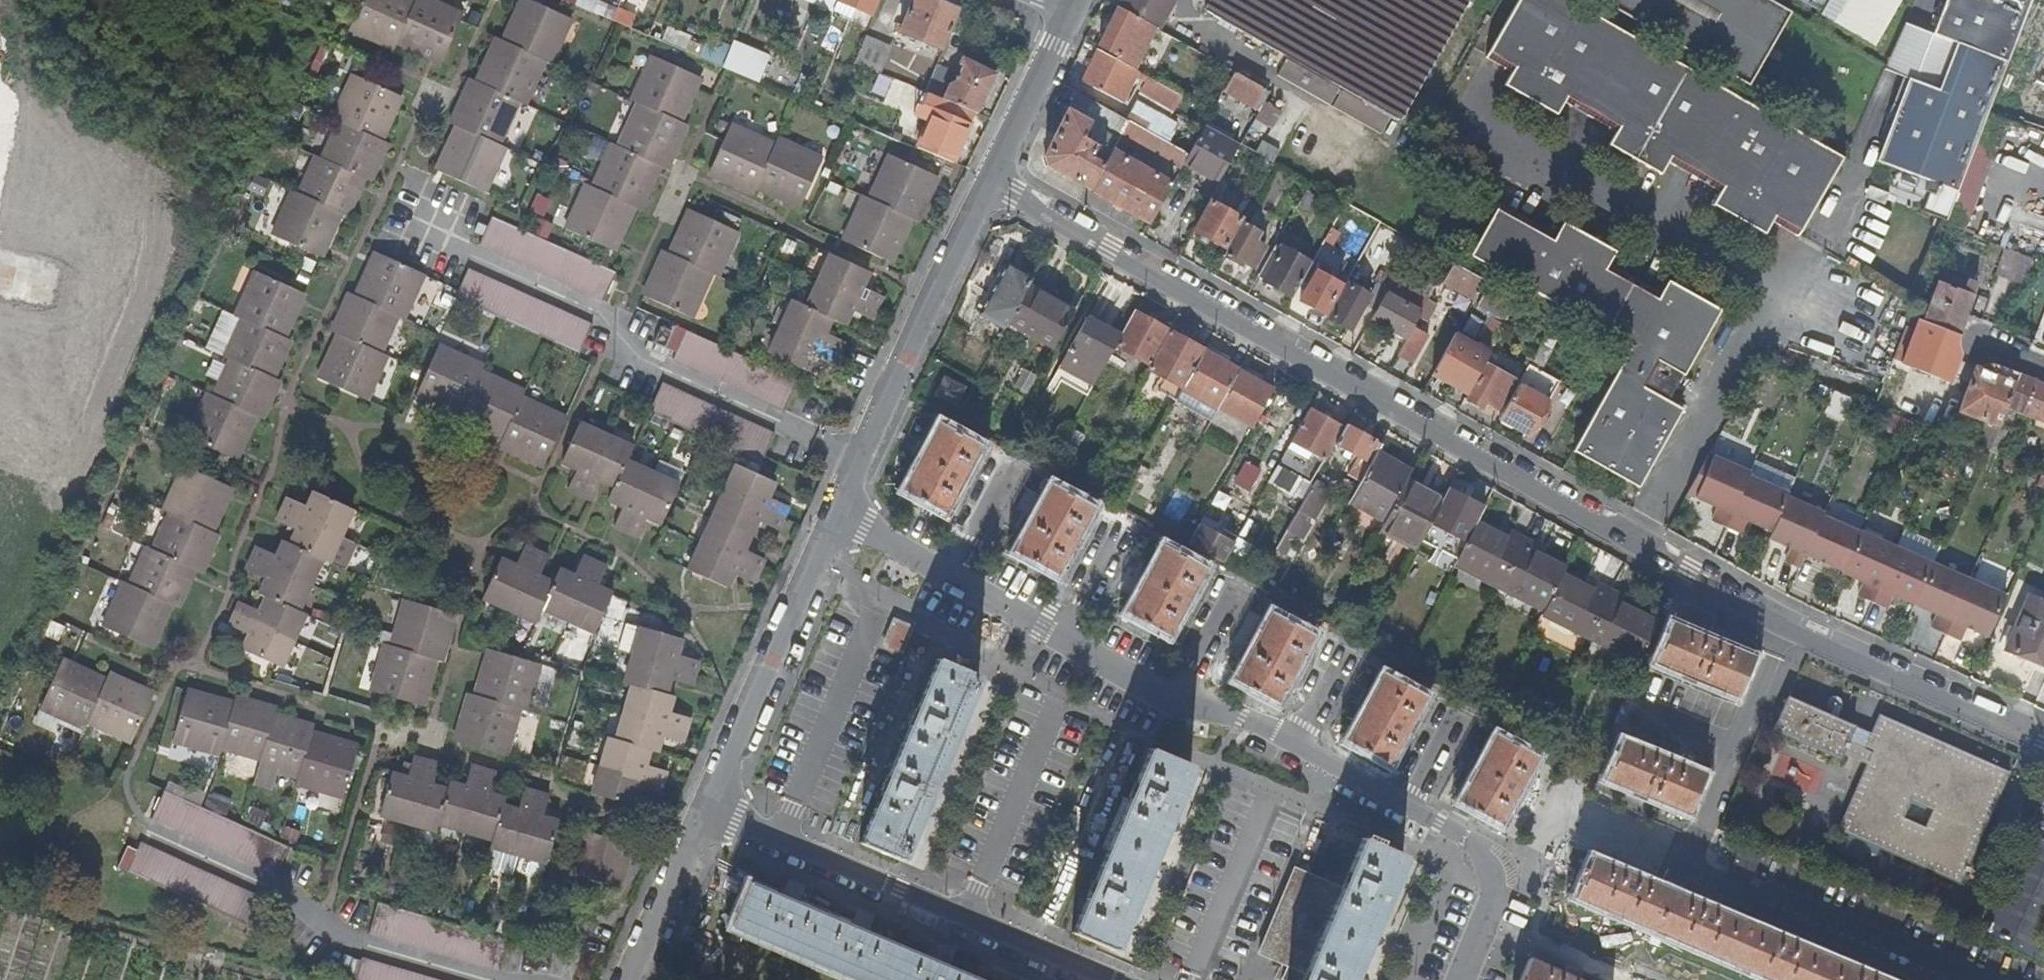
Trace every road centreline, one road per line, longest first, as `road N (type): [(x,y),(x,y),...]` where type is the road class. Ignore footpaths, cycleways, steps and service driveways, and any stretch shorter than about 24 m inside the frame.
road 1 (residential): [(1784,627),(993,184)]
road 2 (residential): [(1463,979),(1494,901),(1496,869),(1477,840),(1262,725),(1177,700),(840,514)]
road 3 (residential): [(708,809),(1118,979)]
road 4 (residential): [(840,514),(993,184)]
road 5 (residential): [(708,809),(840,514)]
road 6 (residential): [(1784,627),(2043,740)]
road 7 (residential): [(632,979),(708,809)]
road 8 (residential): [(993,184),(1070,16)]

